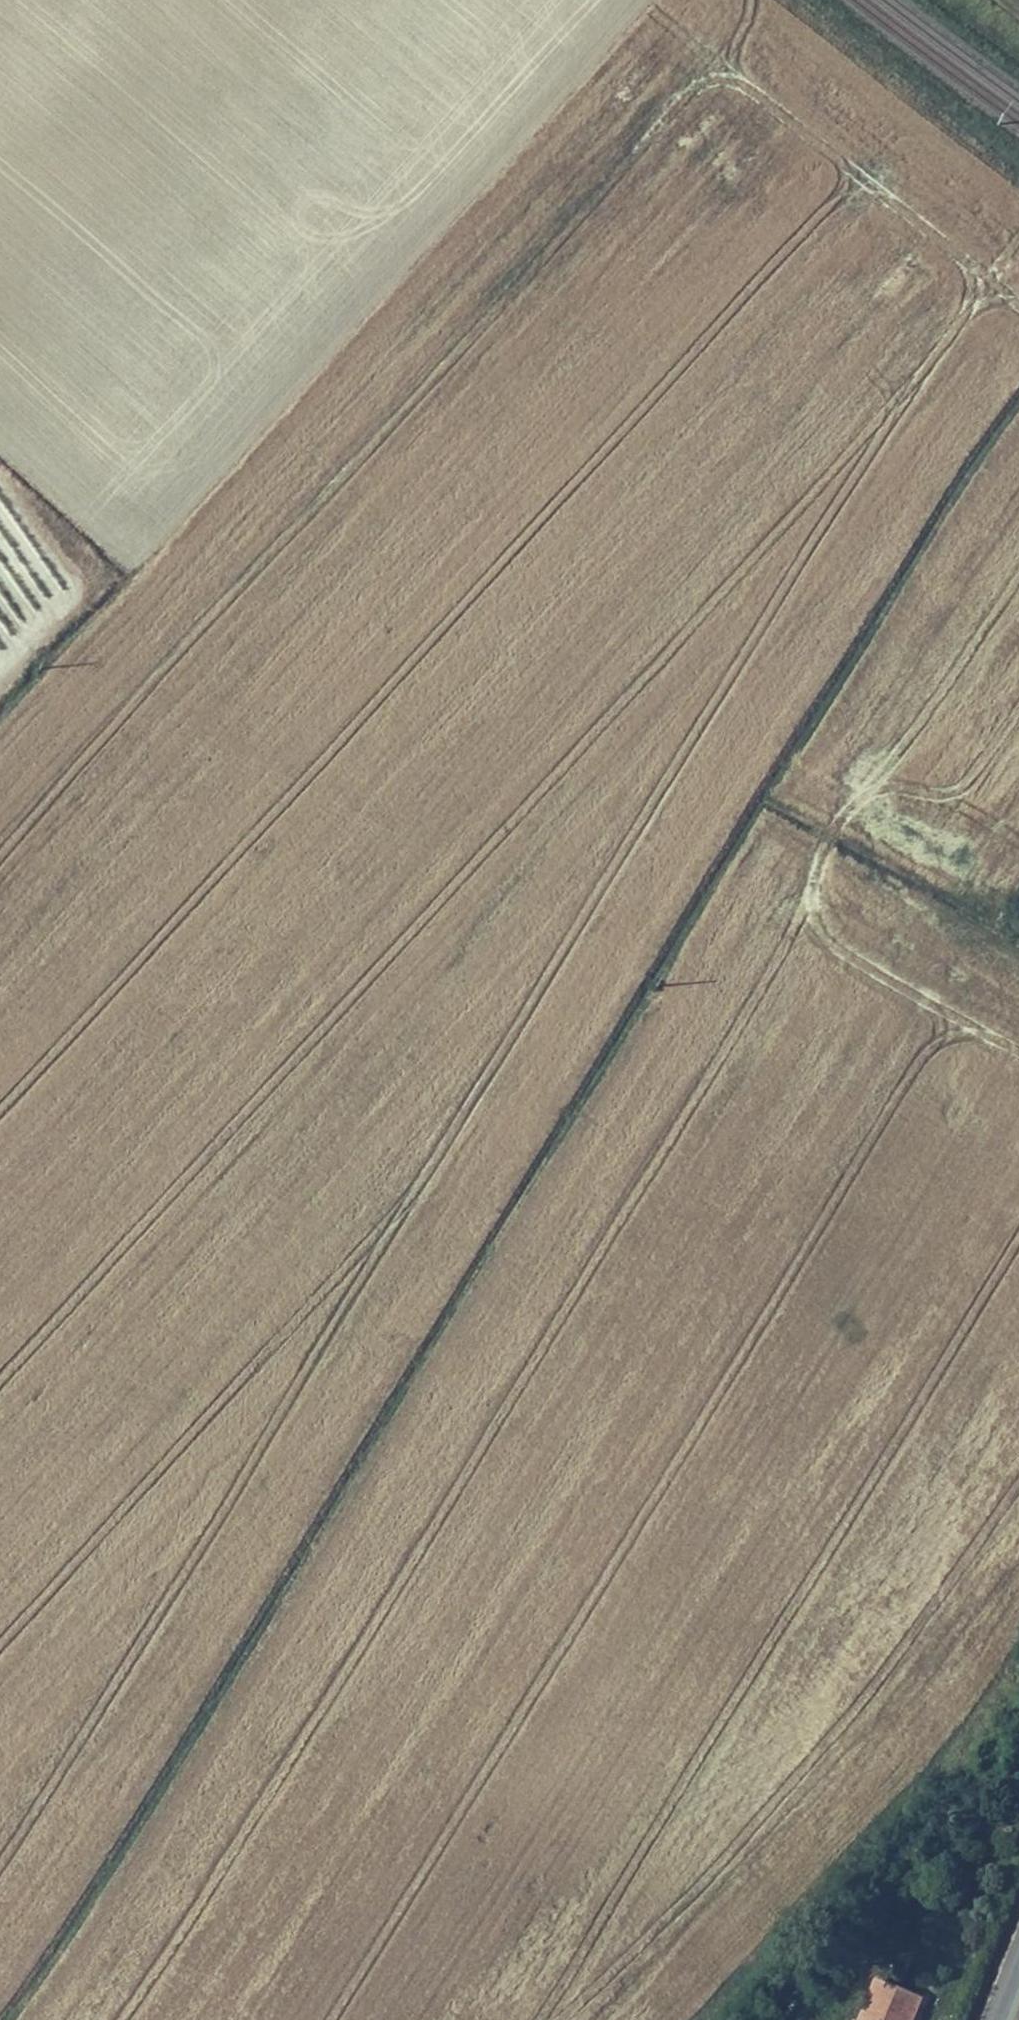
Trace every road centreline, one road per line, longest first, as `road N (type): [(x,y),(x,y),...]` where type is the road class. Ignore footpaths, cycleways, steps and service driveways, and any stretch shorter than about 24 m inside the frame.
road 1 (track): [(788,0),(1018,180)]

